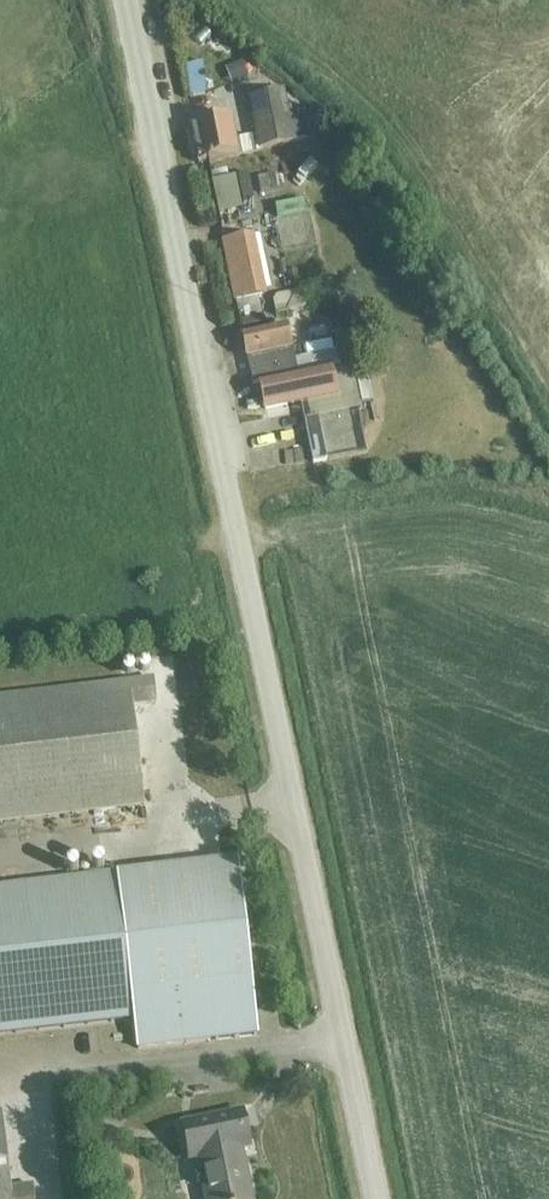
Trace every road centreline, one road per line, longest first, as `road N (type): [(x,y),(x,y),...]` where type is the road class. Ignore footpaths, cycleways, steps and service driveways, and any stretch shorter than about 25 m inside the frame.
road 1 (unclassified): [(375,1198),(128,0)]

